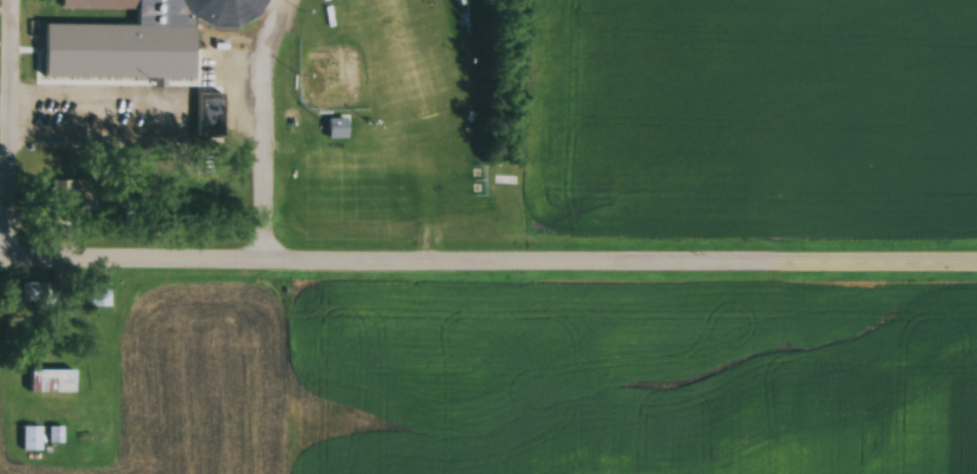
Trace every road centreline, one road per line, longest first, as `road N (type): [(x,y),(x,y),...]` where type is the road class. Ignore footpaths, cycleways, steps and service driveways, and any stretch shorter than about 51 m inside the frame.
road 1 (residential): [(976,271),(0,268)]
road 2 (residential): [(254,267),(252,99)]

